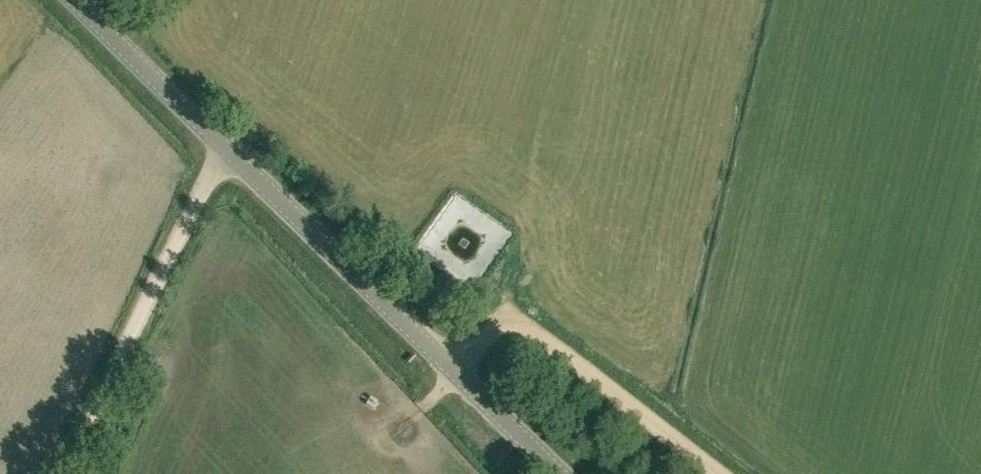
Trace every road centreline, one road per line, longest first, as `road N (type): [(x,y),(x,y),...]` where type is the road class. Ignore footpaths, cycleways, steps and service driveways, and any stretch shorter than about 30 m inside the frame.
road 1 (tertiary): [(559,473),(72,0)]
road 2 (track): [(225,152),(66,473)]
road 3 (track): [(444,363),(515,333),(603,386),(717,473)]

